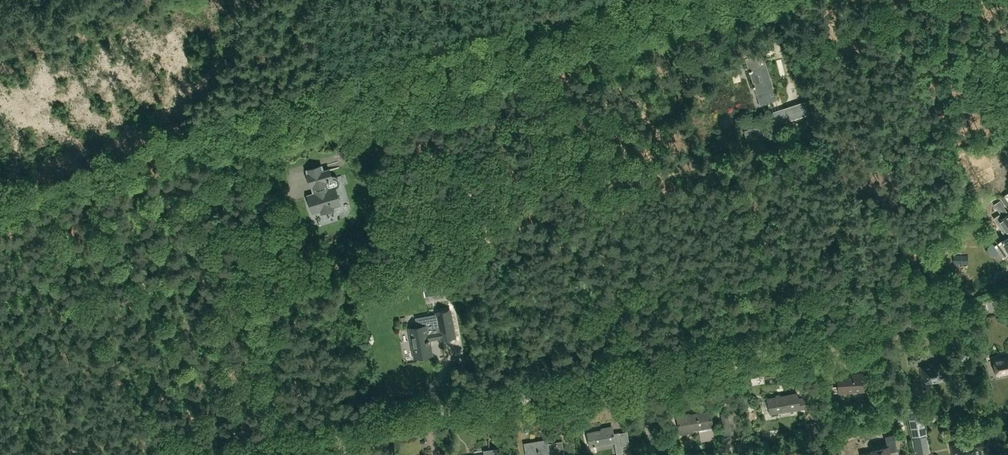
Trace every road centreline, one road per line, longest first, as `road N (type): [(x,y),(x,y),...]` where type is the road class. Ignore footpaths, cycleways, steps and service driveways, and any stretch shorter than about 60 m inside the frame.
road 1 (track): [(232,131),(670,0)]
road 2 (unclassified): [(1007,305),(636,374)]
road 3 (unclassified): [(636,374),(278,440)]
road 4 (track): [(0,232),(191,172),(260,226)]
road 5 (track): [(0,201),(232,131)]
road 6 (residential): [(260,226),(278,440)]
road 7 (track): [(230,0),(232,131)]

